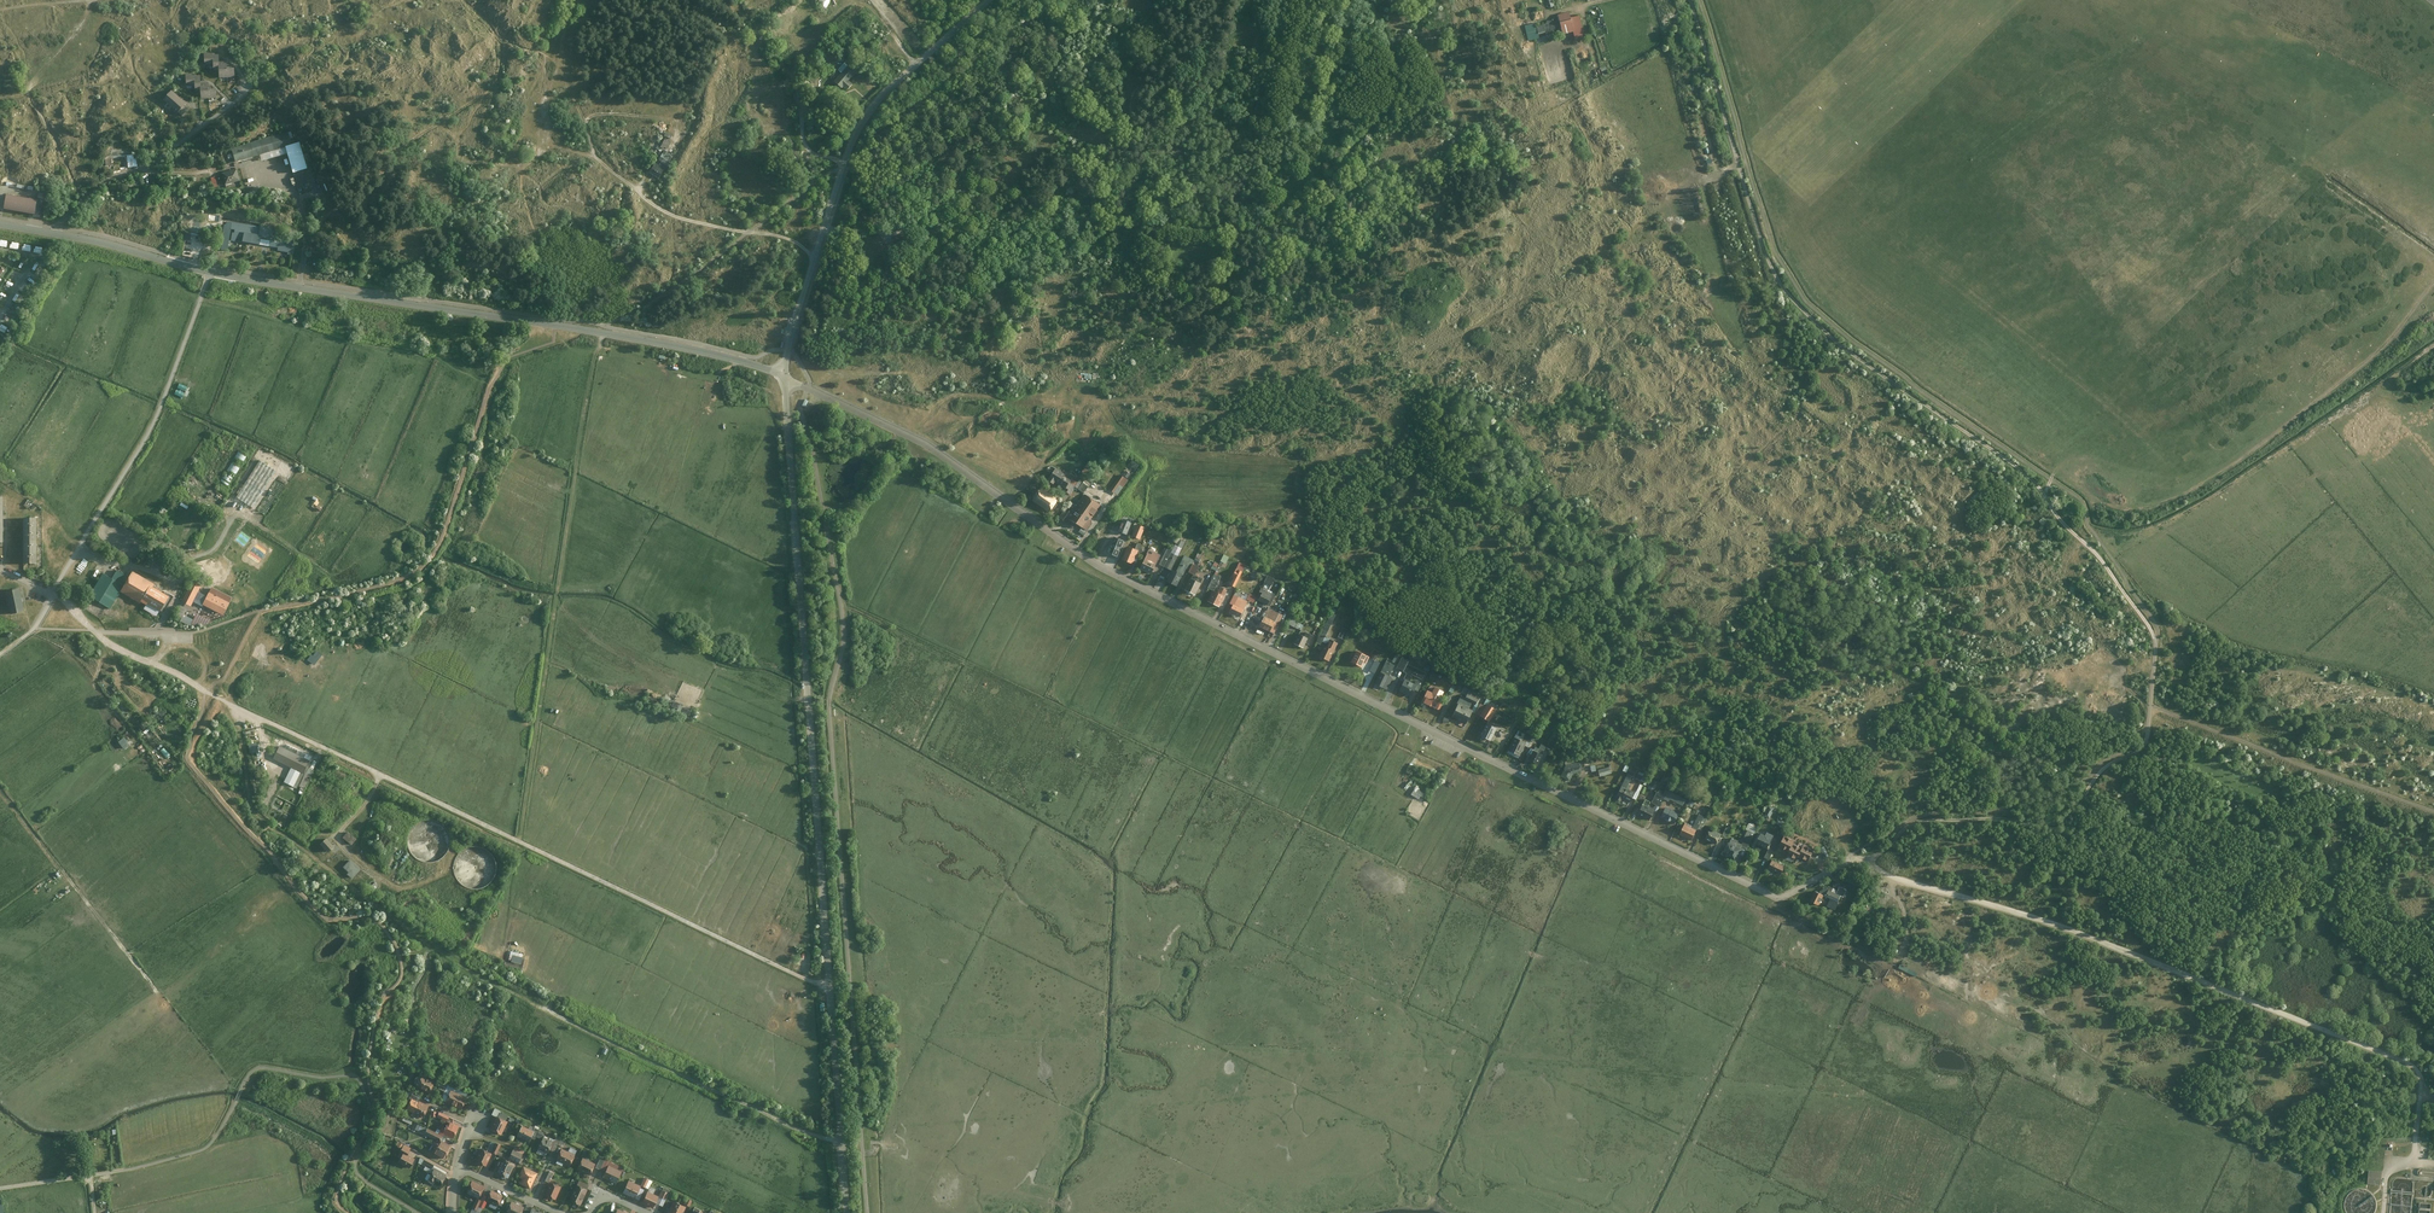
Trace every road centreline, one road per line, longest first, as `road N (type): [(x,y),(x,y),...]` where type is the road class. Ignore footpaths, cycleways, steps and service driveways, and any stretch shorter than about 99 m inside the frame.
road 1 (residential): [(784,375),(930,447),(1100,567),(1775,896),(1848,861)]
road 2 (unclassified): [(847,1212),(784,375)]
road 3 (track): [(1688,0),(1784,290),(1852,356),(2039,485),(2059,521),(2102,559),(2158,640)]
road 4 (unclassified): [(0,224),(210,272),(674,345),(784,375)]
road 5 (track): [(233,705),(252,811),(282,841),(471,977),(842,1149)]
road 6 (track): [(822,232),(971,235),(1069,226),(1137,236),(1245,235),(1273,216),(1293,177),(1352,146),(1384,111),(1394,62),(1372,0)]
road 7 (track): [(206,691),(830,986)]
road 8 (track): [(1848,861),(1869,860),(1911,883),(2074,931),(2403,1062),(2418,1071),(2421,1086)]
road 9 (track): [(604,333),(519,841)]
road 10 (track): [(2433,285),(2382,350),(2258,448),(2173,501),(2126,508)]
road 11 (track): [(2148,727),(2143,750),(2108,769),(2059,825),(1916,822),(1869,860)]
road 12 (track): [(911,438),(939,404),(958,395),(1062,403),(1077,417),(1085,455)]
road 13 (track): [(634,188),(597,158),(563,75),(560,43),(572,0)]
road 14 (track): [(441,874),(396,890),(344,853),(336,839),(381,774)]
road 15 (track): [(0,98),(27,90),(89,0)]
road 16 (track): [(0,1190),(135,1169)]
road 17 (track): [(816,393),(839,380),(893,373),(939,404)]
road 18 (track): [(94,631),(206,691)]
road 19 (residential): [(458,1163),(571,1212)]

